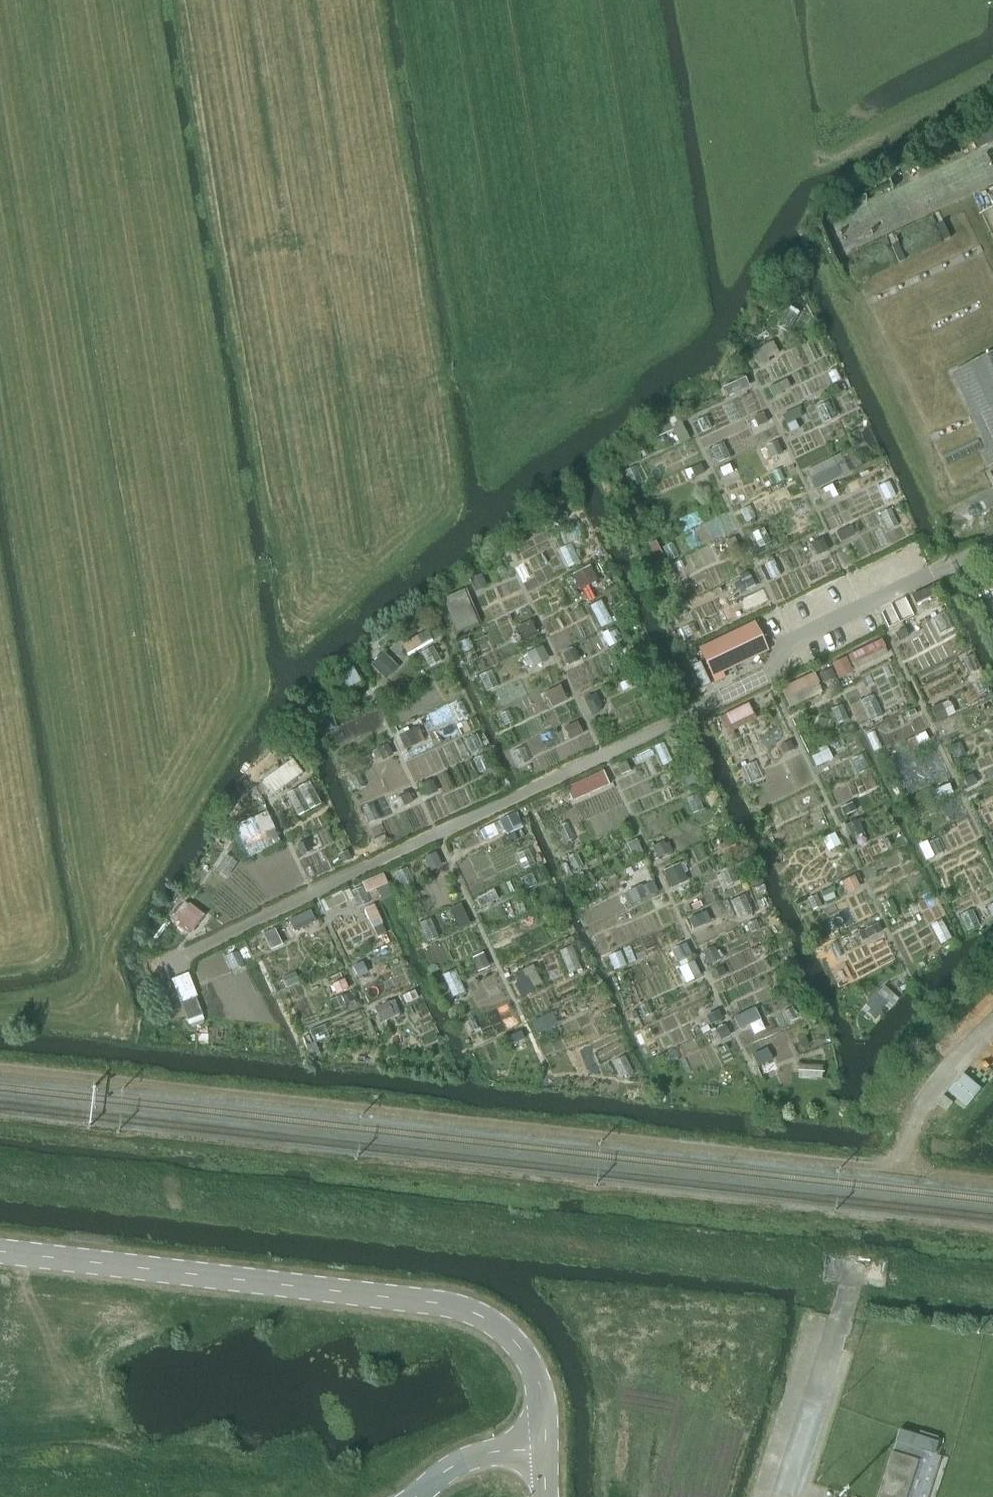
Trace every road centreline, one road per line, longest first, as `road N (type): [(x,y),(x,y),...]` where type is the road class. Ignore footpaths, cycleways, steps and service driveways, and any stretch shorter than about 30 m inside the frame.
road 1 (unclassified): [(0,1252),(475,1316),(531,1361),(545,1454)]
road 2 (unclassified): [(409,1496),(476,1458),(545,1454)]

